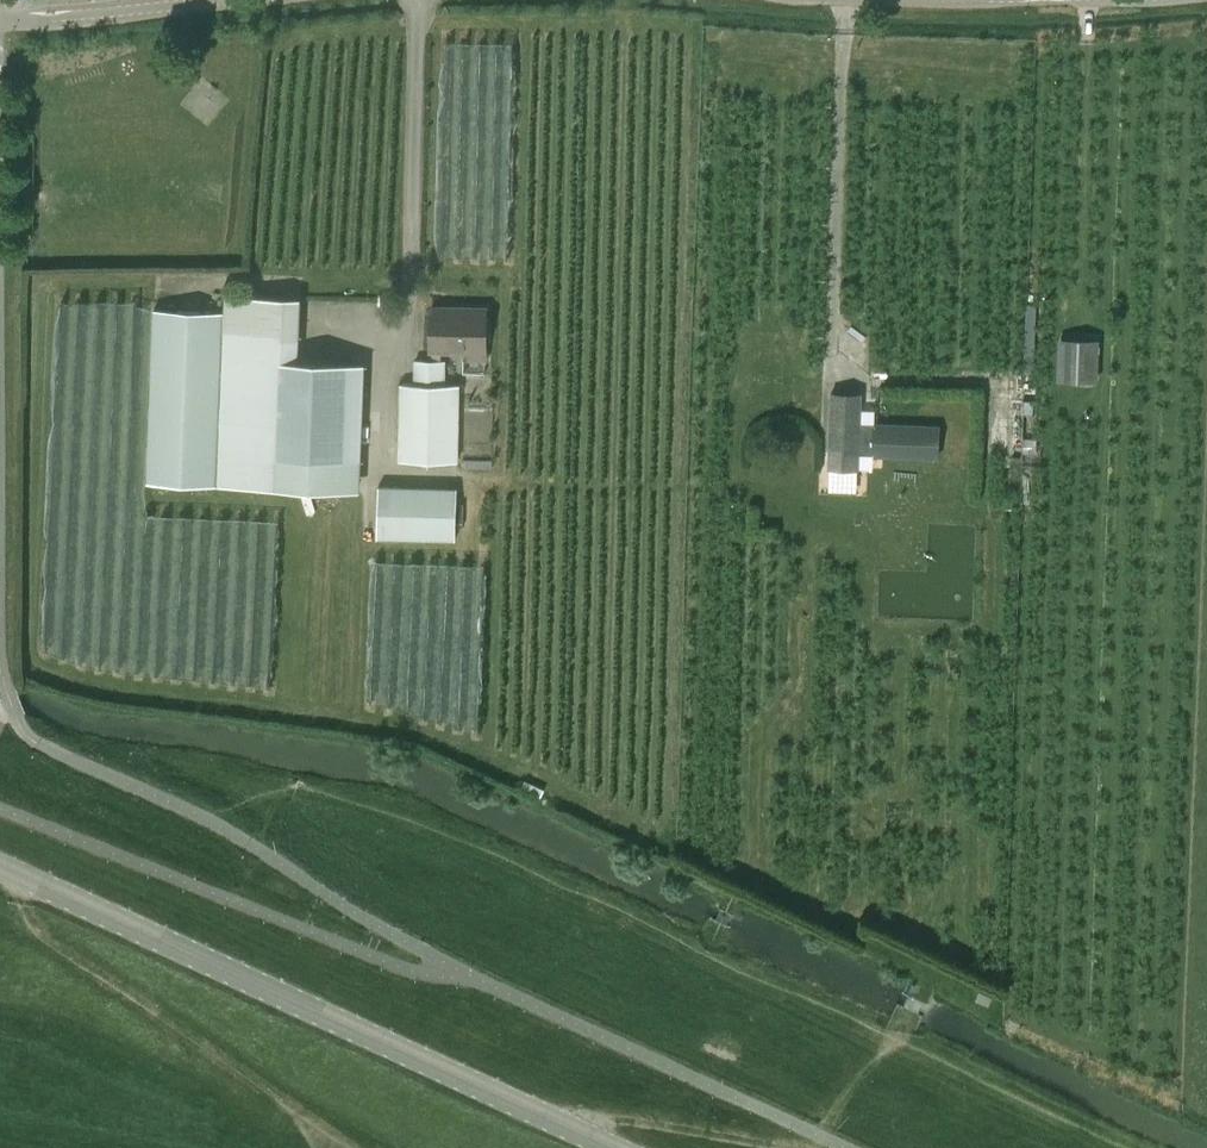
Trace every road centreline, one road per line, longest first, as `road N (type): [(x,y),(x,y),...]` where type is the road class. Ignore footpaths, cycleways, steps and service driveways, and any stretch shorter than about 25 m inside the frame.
road 1 (primary): [(618,1147),(0,867)]
road 2 (track): [(574,1128),(595,1120),(650,1125),(774,1147)]
road 3 (residential): [(0,19),(201,0)]

